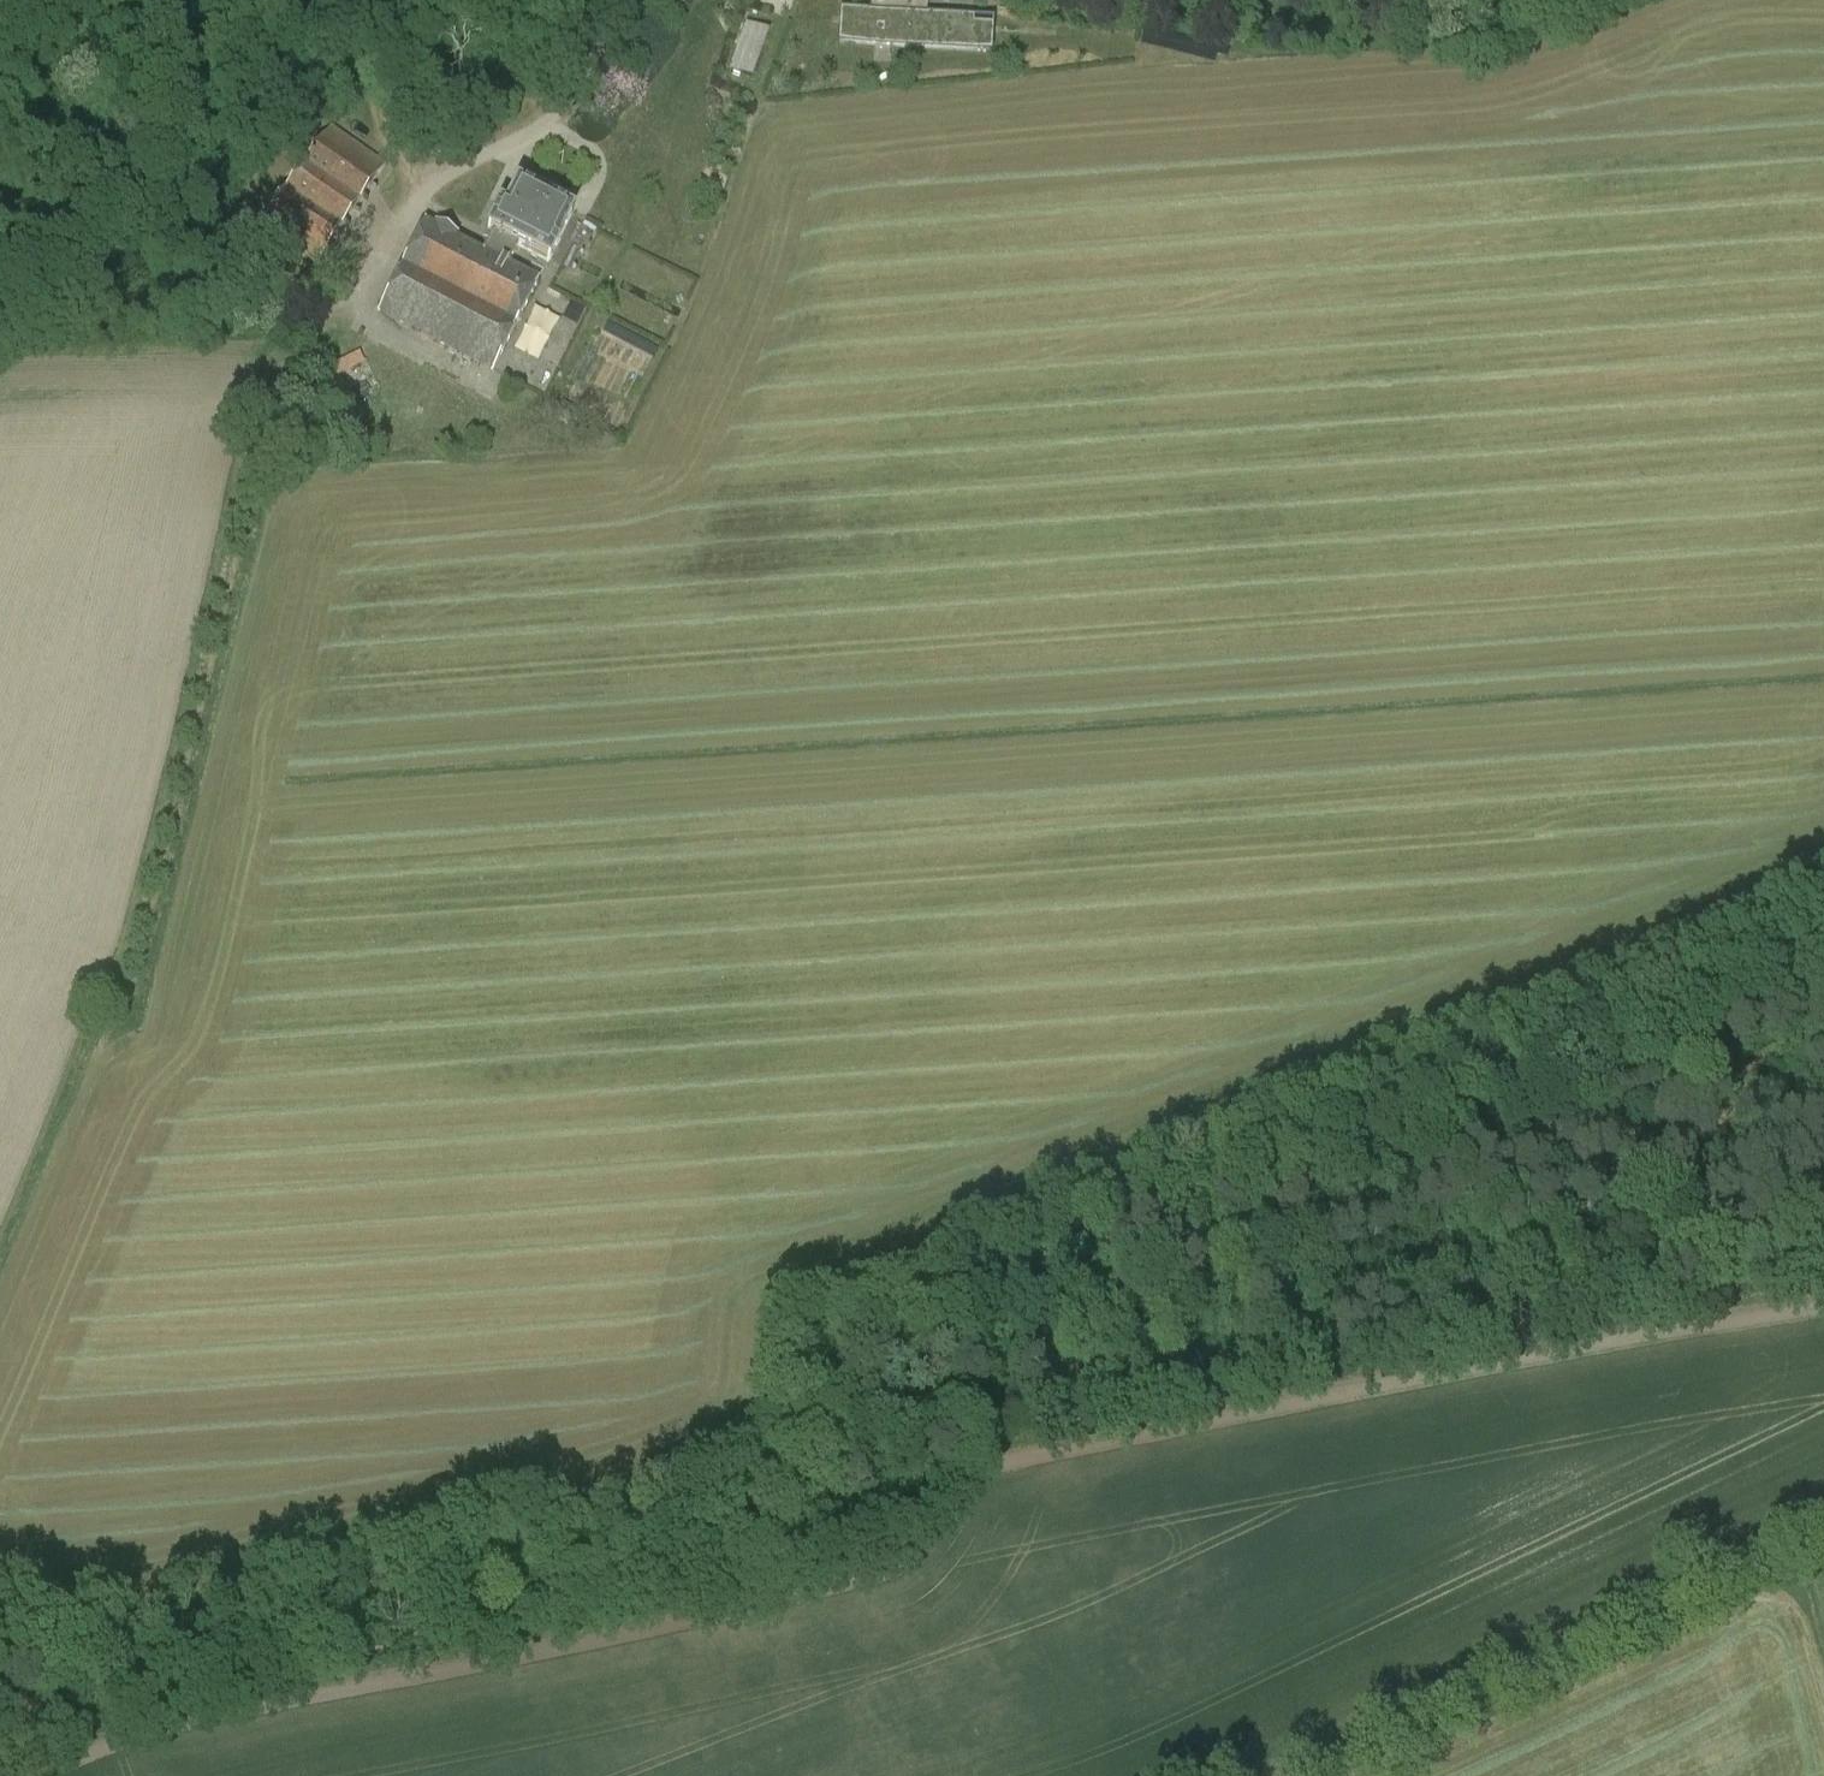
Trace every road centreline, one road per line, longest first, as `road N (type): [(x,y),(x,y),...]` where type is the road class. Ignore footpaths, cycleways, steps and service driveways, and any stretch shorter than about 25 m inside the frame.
road 1 (unclassified): [(1307,1775),(1823,1527)]
road 2 (secondary): [(0,214),(289,0)]

